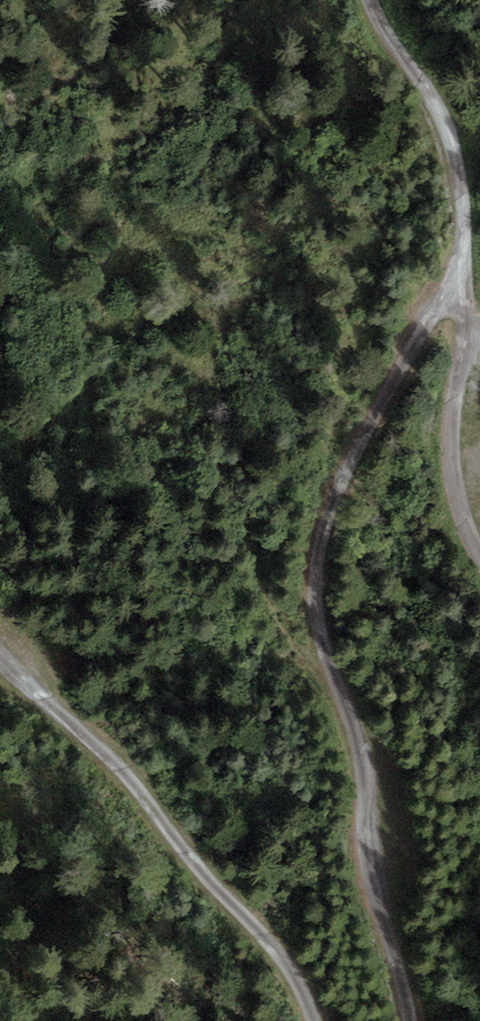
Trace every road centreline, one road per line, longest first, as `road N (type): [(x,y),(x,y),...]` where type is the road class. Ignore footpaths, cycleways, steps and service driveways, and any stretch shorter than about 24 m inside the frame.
road 1 (track): [(463,253),(449,293),(322,521),(313,583),(395,938),(404,1020)]
road 2 (track): [(306,1020),(289,964),(0,654)]
road 3 (track): [(463,253),(463,331),(445,451),(456,507),(479,555)]
road 4 (track): [(373,0),(383,31),(446,124),(464,212),(463,253)]

